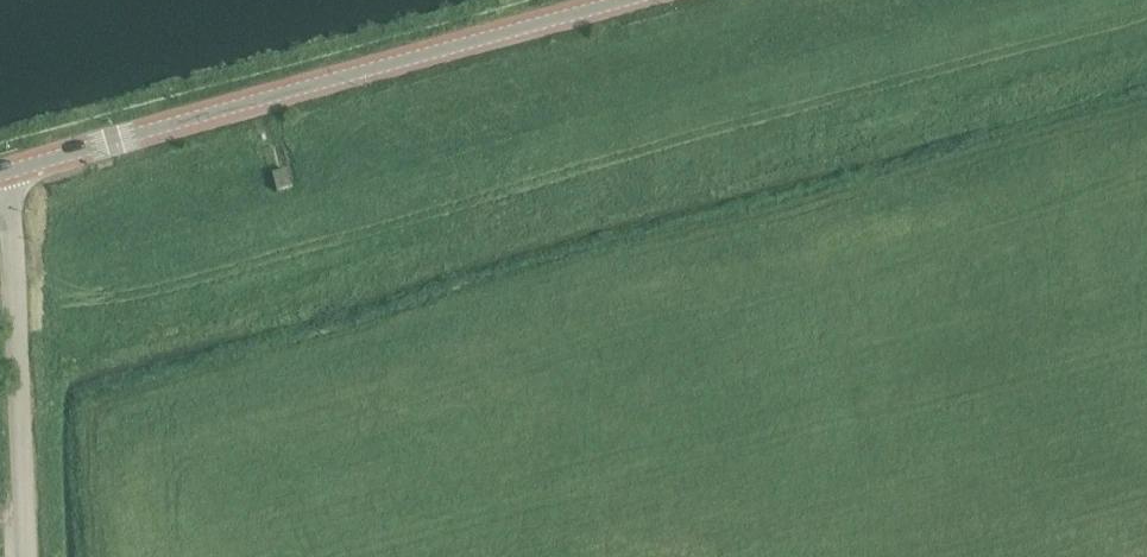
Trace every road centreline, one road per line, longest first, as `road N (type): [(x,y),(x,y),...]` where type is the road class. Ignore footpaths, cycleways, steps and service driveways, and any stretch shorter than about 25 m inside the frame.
road 1 (tertiary): [(4,174),(624,0)]
road 2 (tertiary): [(24,556),(16,225),(4,174)]

